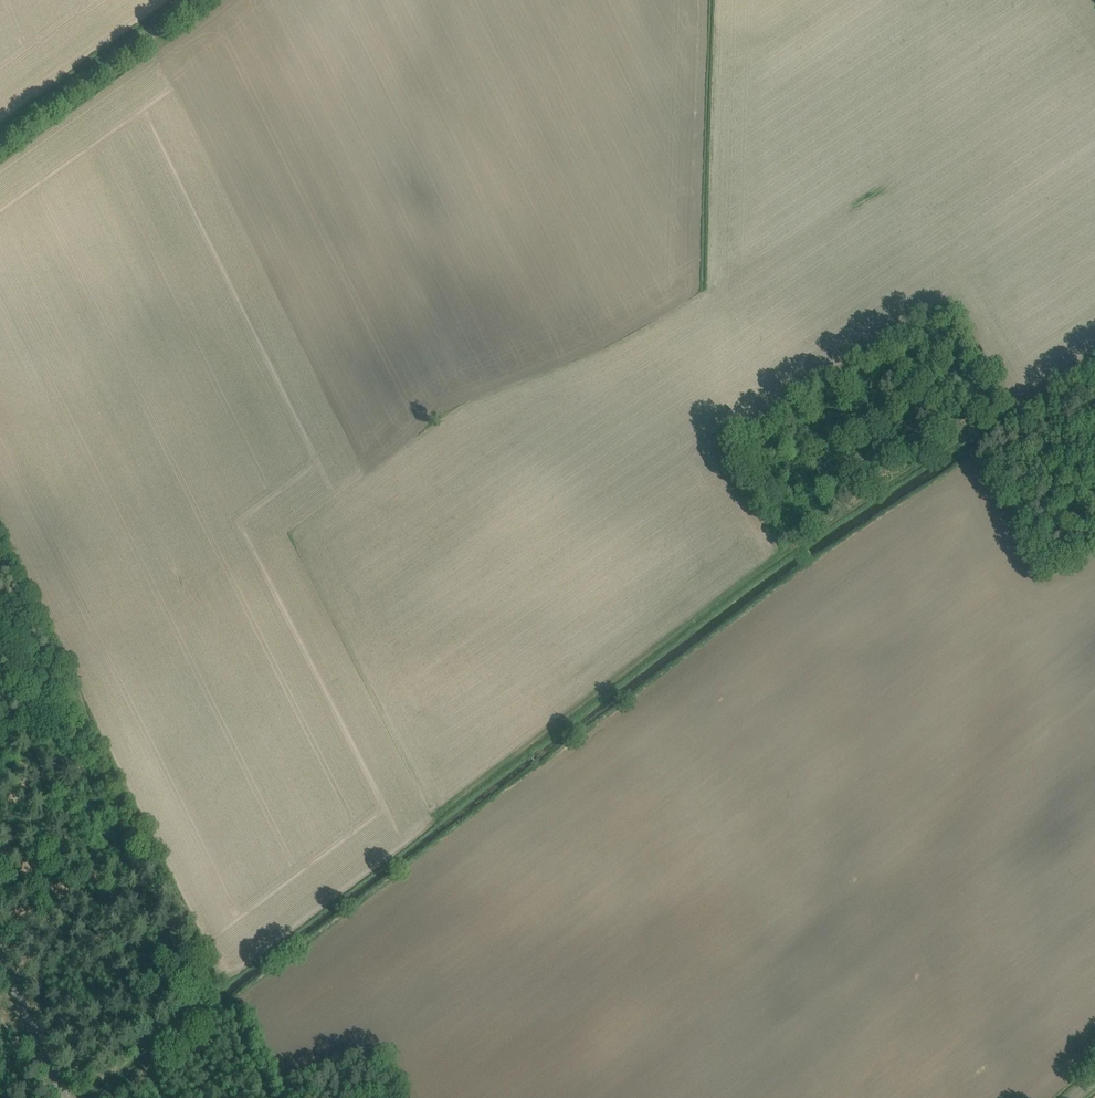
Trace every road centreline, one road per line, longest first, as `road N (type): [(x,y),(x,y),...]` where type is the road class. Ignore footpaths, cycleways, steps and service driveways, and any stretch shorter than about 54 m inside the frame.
road 1 (unclassified): [(0,140),(191,0)]
road 2 (track): [(110,1097),(246,991)]
road 3 (unclassified): [(66,1097),(0,963)]

